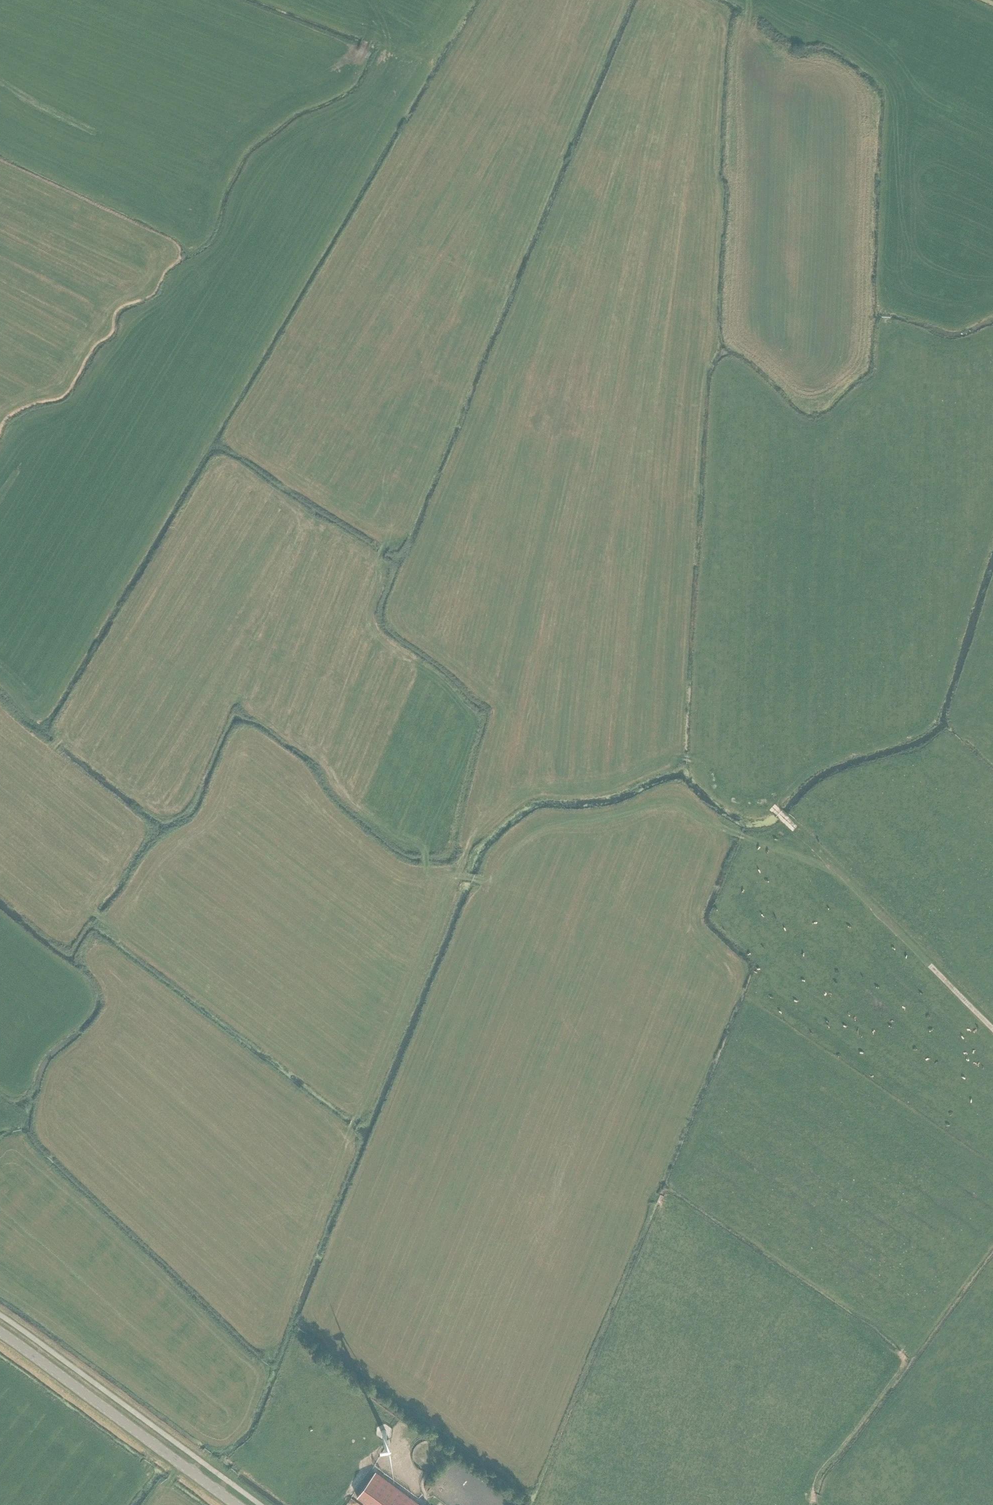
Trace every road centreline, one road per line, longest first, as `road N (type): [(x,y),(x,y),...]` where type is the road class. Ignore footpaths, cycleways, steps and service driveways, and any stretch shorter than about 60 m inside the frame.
road 1 (tertiary): [(234,1504),(0,1332)]

